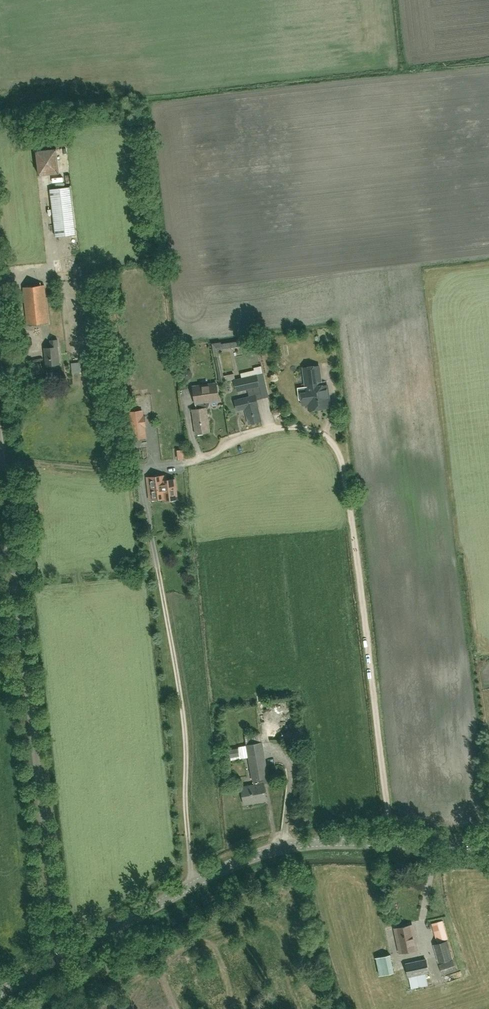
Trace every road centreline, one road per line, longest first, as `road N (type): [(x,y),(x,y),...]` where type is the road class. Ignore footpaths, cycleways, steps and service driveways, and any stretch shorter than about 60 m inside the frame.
road 1 (residential): [(58,960),(0,443)]
road 2 (tertiary): [(58,960),(273,850),(337,842),(488,844)]

